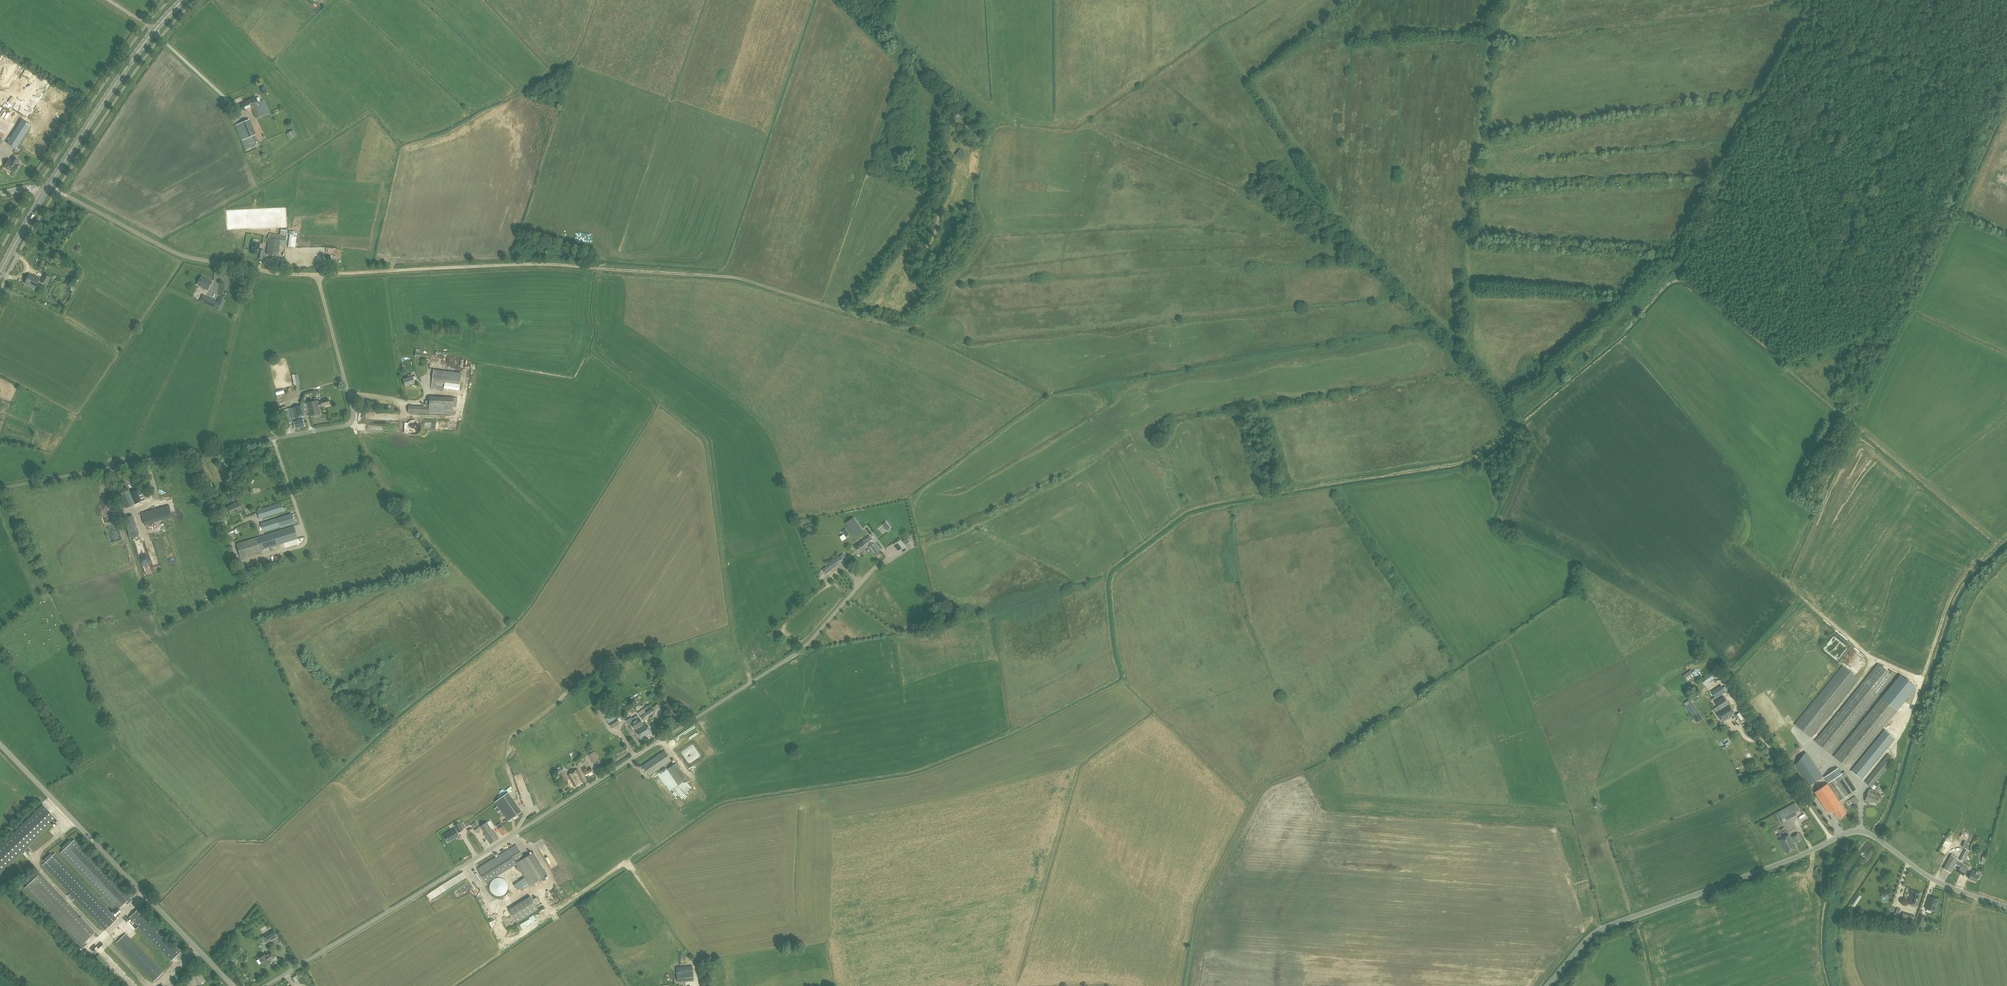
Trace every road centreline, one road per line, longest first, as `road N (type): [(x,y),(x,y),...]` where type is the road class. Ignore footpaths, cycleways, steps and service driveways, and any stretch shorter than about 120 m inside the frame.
road 1 (unclassified): [(0,490),(357,423),(319,275),(175,254),(49,187)]
road 2 (unclassified): [(264,985),(788,662),(895,554)]
road 3 (unclassified): [(1547,985),(1601,929),(1853,831),(1872,835),(1936,881),(2006,906)]
road 4 (track): [(319,275),(613,269),(717,276)]
road 5 (unclassified): [(232,985),(0,744)]
road 6 (track): [(1186,985),(1202,901),(1259,792),(1313,765)]
road 7 (secondary): [(49,187),(145,42),(184,0)]
road 8 (track): [(1846,985),(1837,918),(1905,804)]
road 9 (track): [(417,529),(357,423)]

